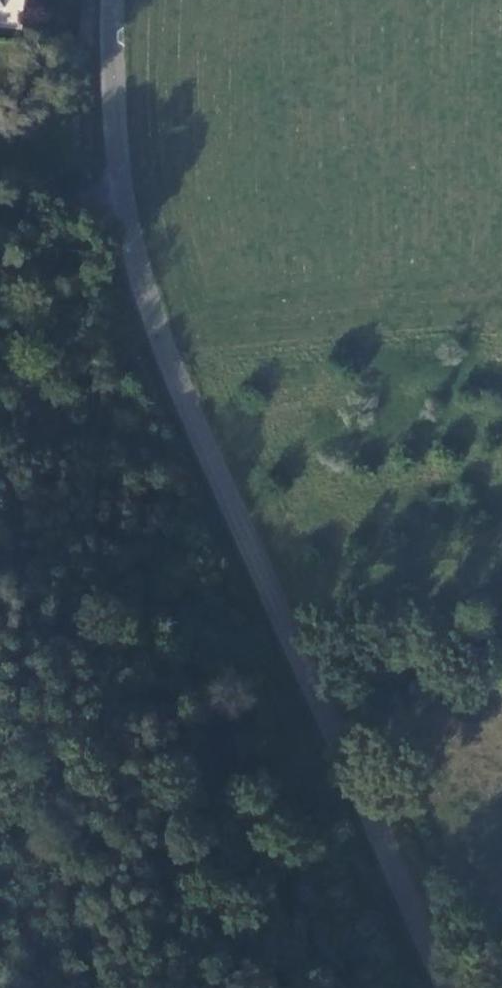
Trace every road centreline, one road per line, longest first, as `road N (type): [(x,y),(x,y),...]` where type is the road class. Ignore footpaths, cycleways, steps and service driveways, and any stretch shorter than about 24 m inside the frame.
road 1 (unclassified): [(114,0),(112,105),(123,214),(157,335),(261,588),(443,987)]
road 2 (track): [(317,712),(501,653)]

